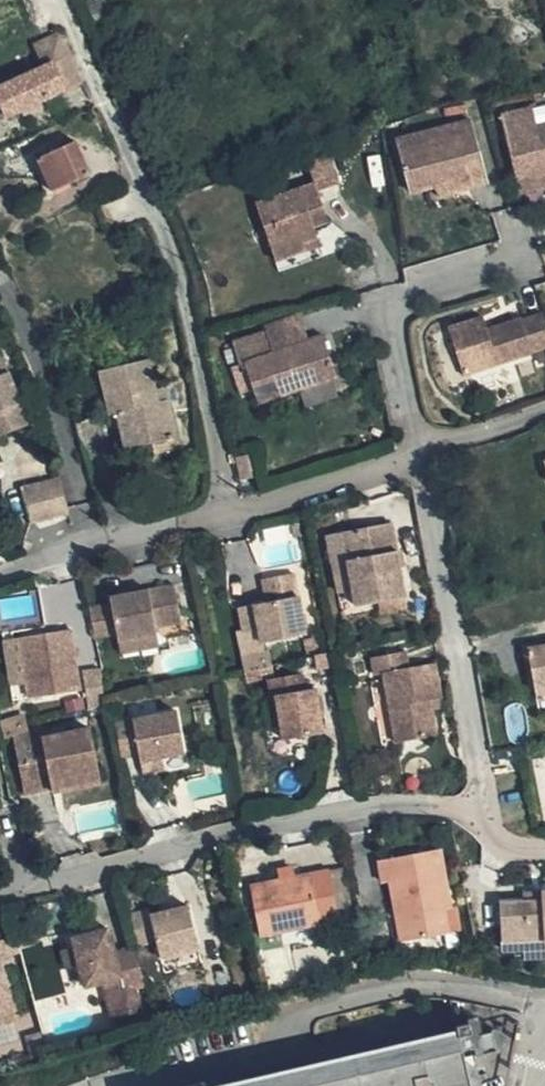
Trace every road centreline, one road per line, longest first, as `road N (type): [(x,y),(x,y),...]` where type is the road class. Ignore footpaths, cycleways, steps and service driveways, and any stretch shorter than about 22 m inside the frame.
road 1 (residential): [(484,813),(410,804),(330,813),(34,887)]
road 2 (residential): [(0,577),(419,455)]
road 3 (residential): [(484,813),(419,455)]
road 4 (residential): [(419,455),(544,410)]

